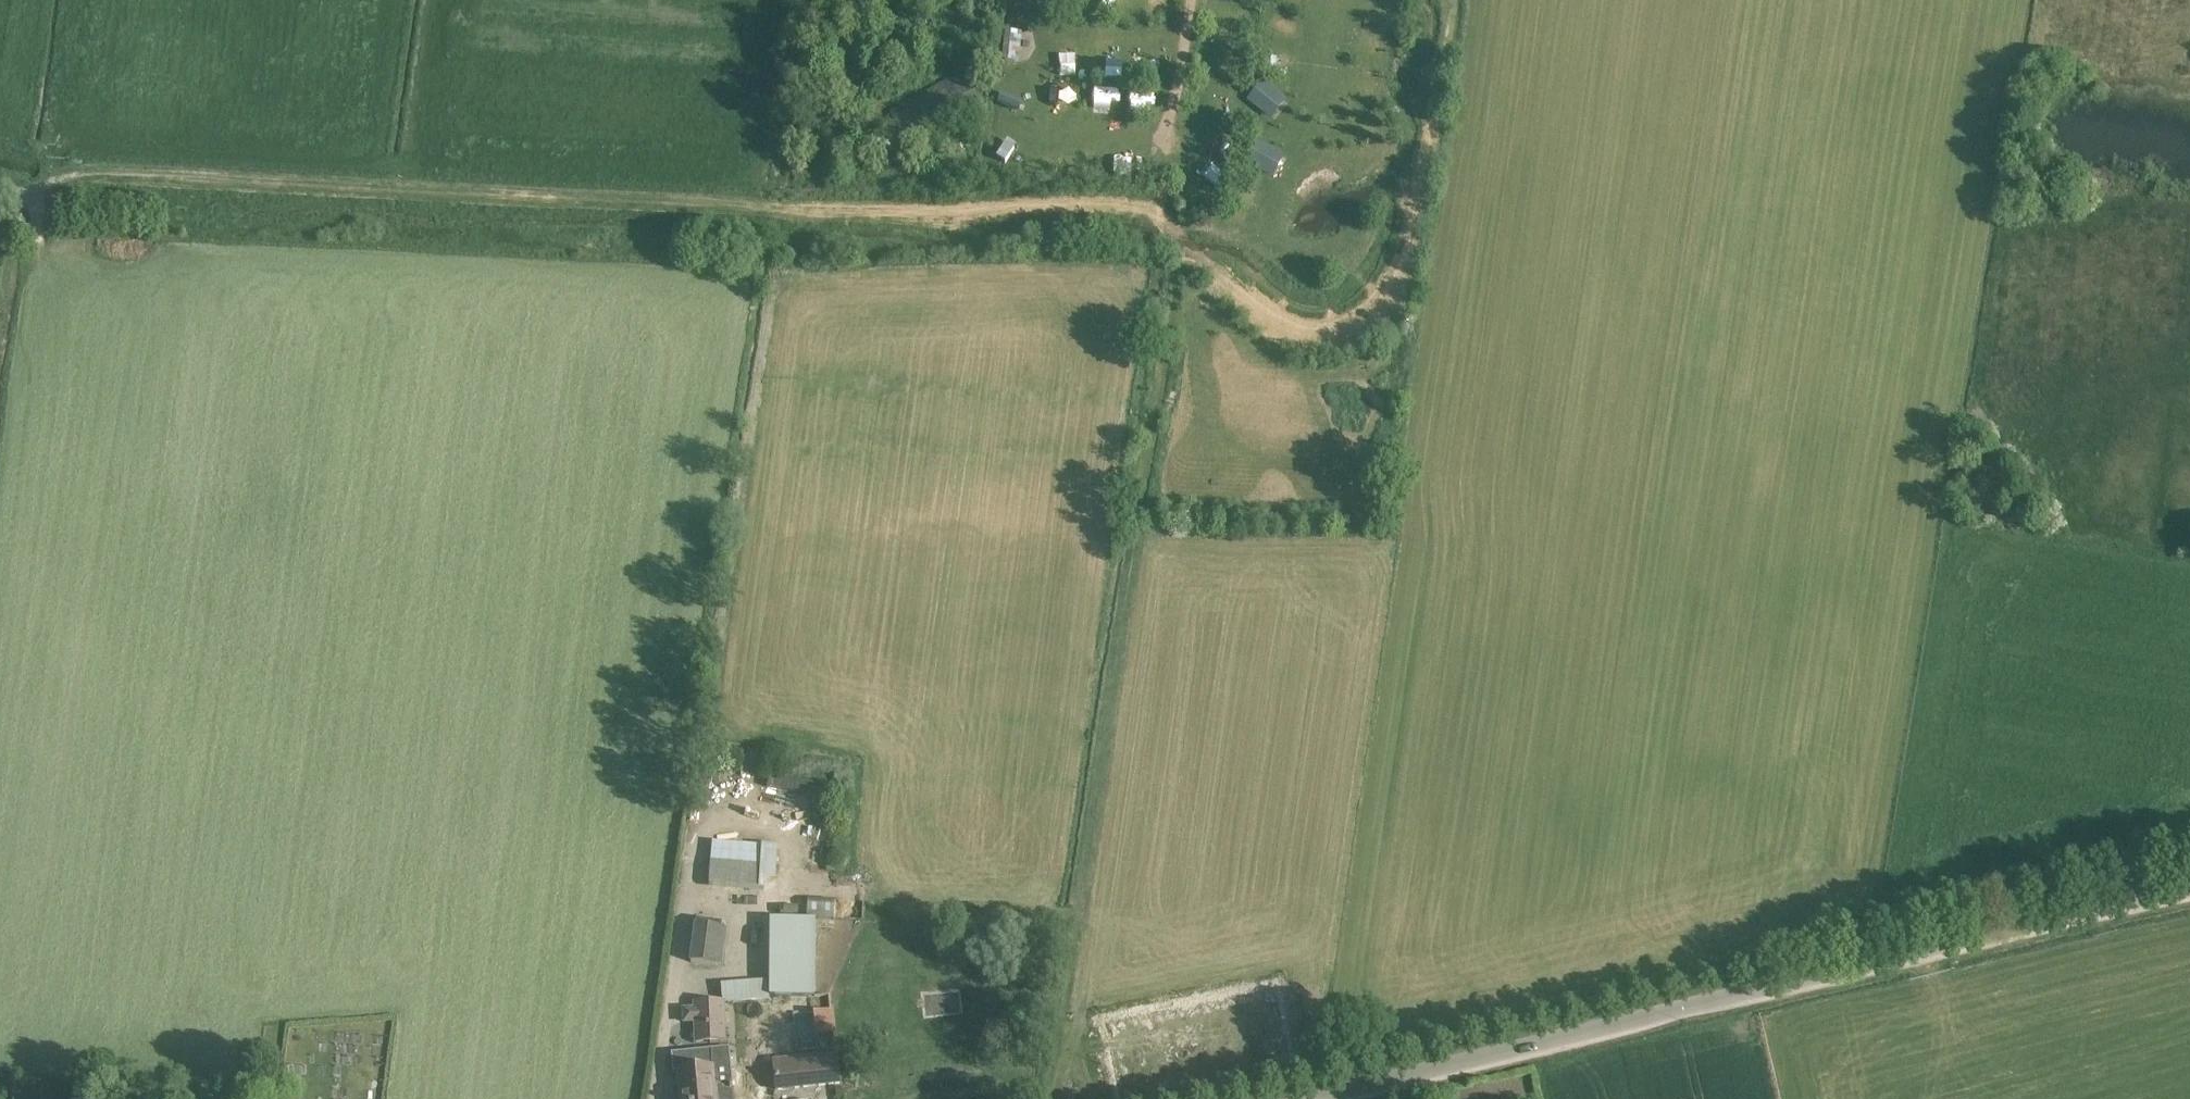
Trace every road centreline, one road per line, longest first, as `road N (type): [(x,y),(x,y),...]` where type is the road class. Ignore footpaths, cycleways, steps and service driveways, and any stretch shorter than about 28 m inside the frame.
road 1 (unclassified): [(1349,1098),(2189,886)]
road 2 (track): [(1192,0),(1157,191)]

